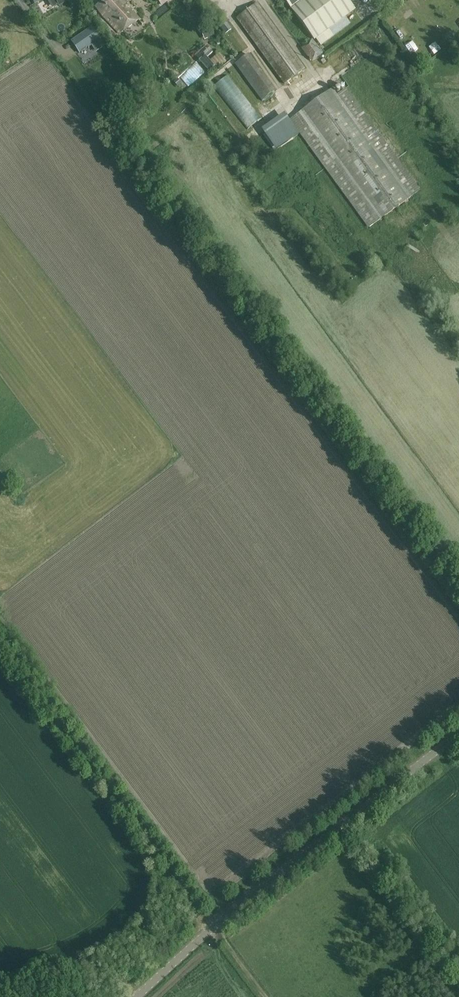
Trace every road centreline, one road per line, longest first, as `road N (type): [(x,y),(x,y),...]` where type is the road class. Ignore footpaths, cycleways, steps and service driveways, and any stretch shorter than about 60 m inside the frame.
road 1 (unclassified): [(142,996),(214,926),(458,734)]
road 2 (track): [(0,653),(214,926)]

